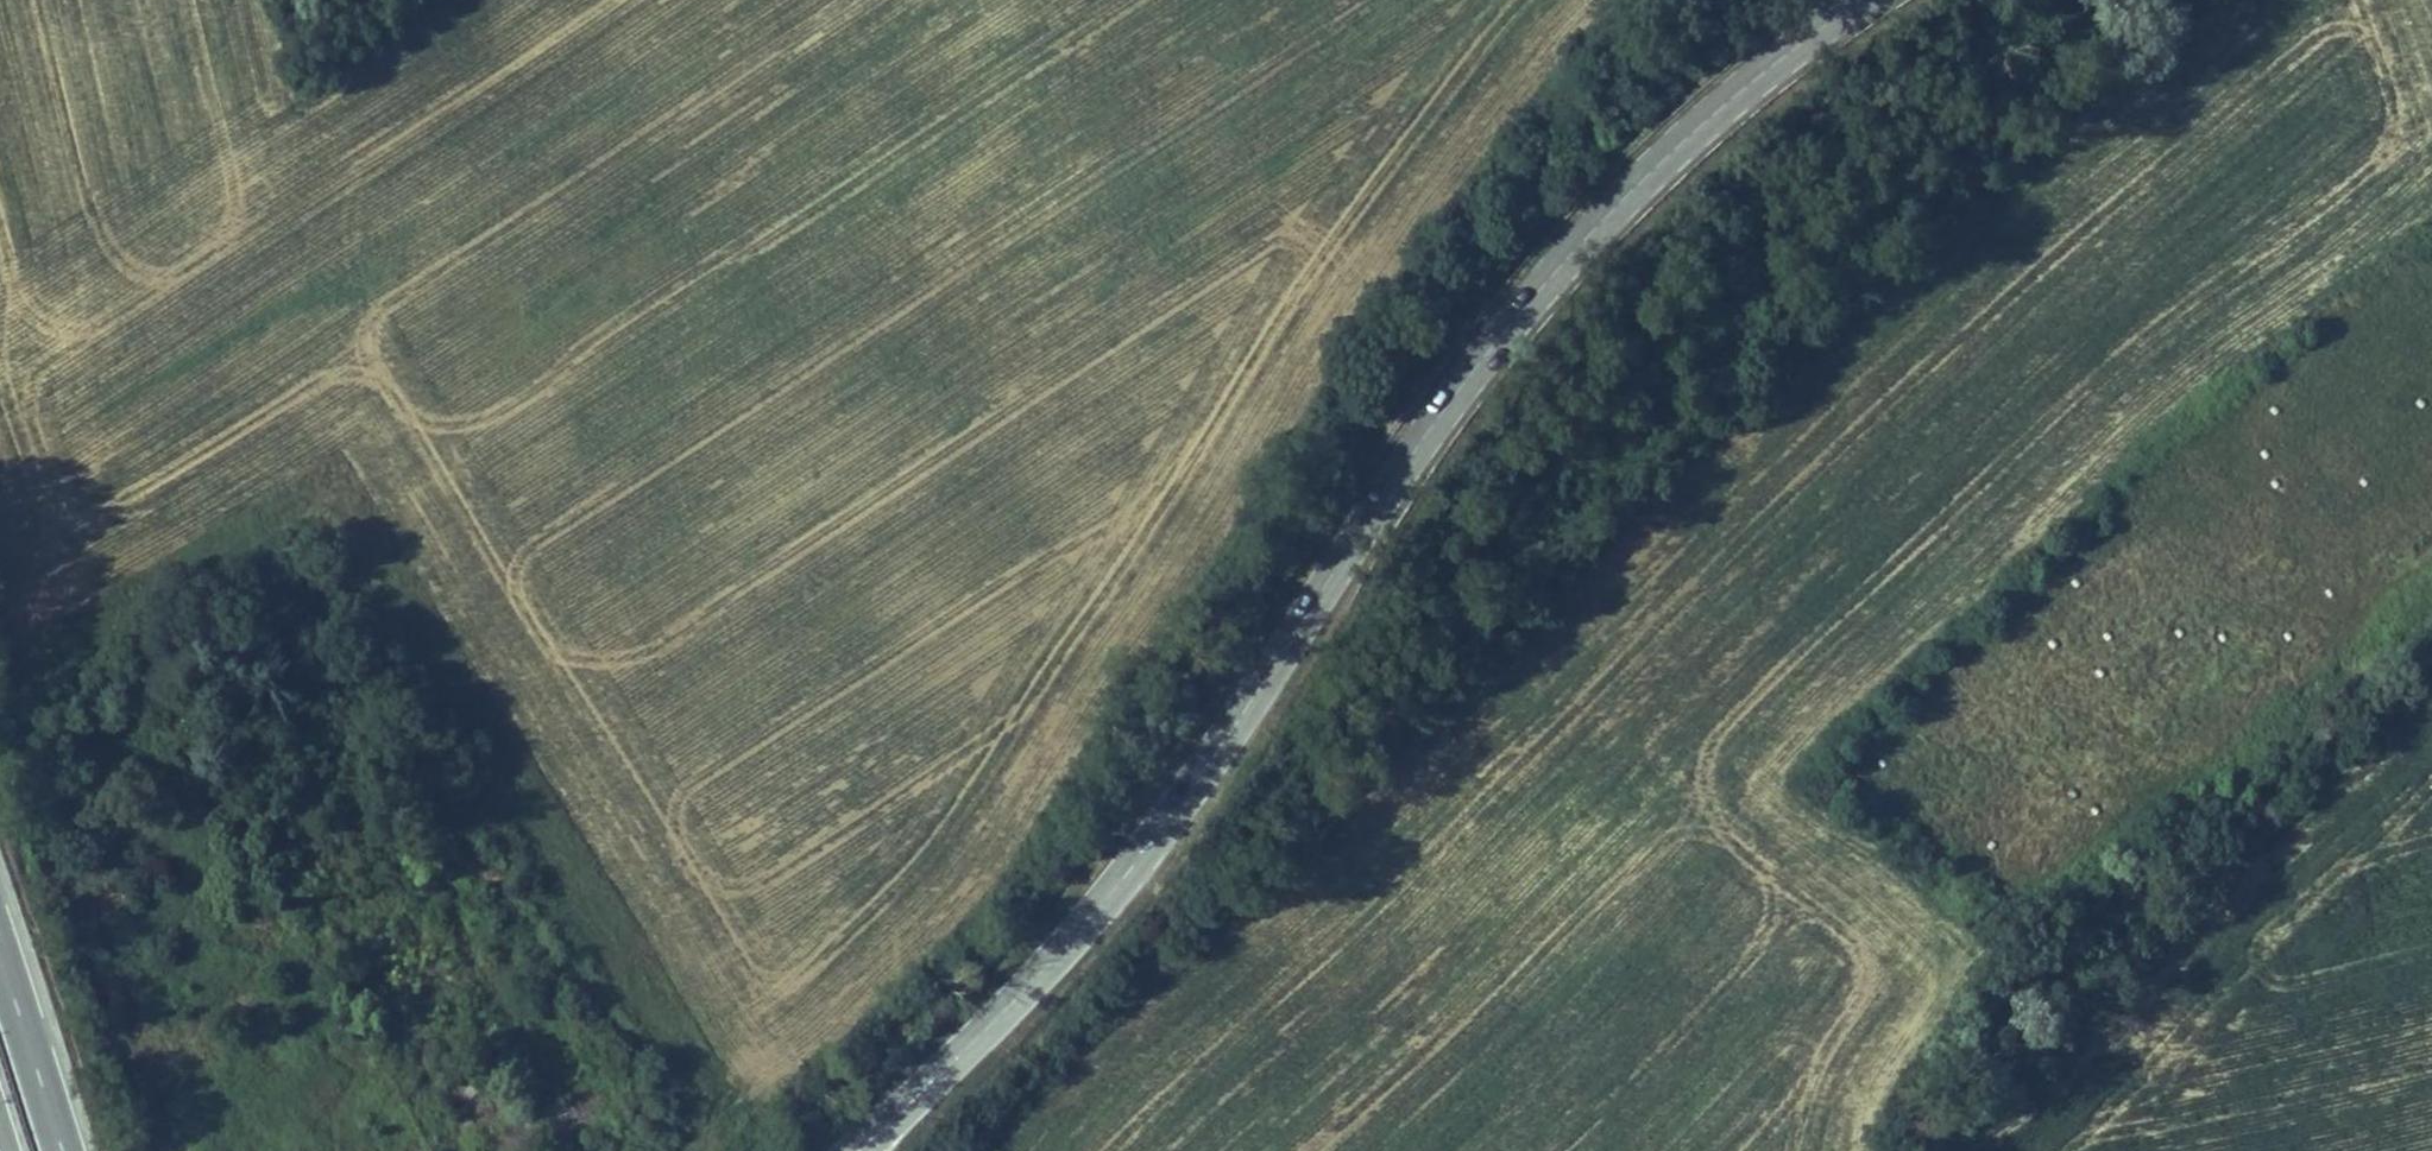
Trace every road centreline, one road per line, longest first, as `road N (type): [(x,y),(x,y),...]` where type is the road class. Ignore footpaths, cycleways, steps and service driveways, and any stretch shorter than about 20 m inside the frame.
road 1 (tertiary): [(856,1150),(986,1029),(1151,845),(1385,492),(1551,278),(1718,111),(1862,0)]
road 2 (trunk): [(65,1150),(0,947)]

